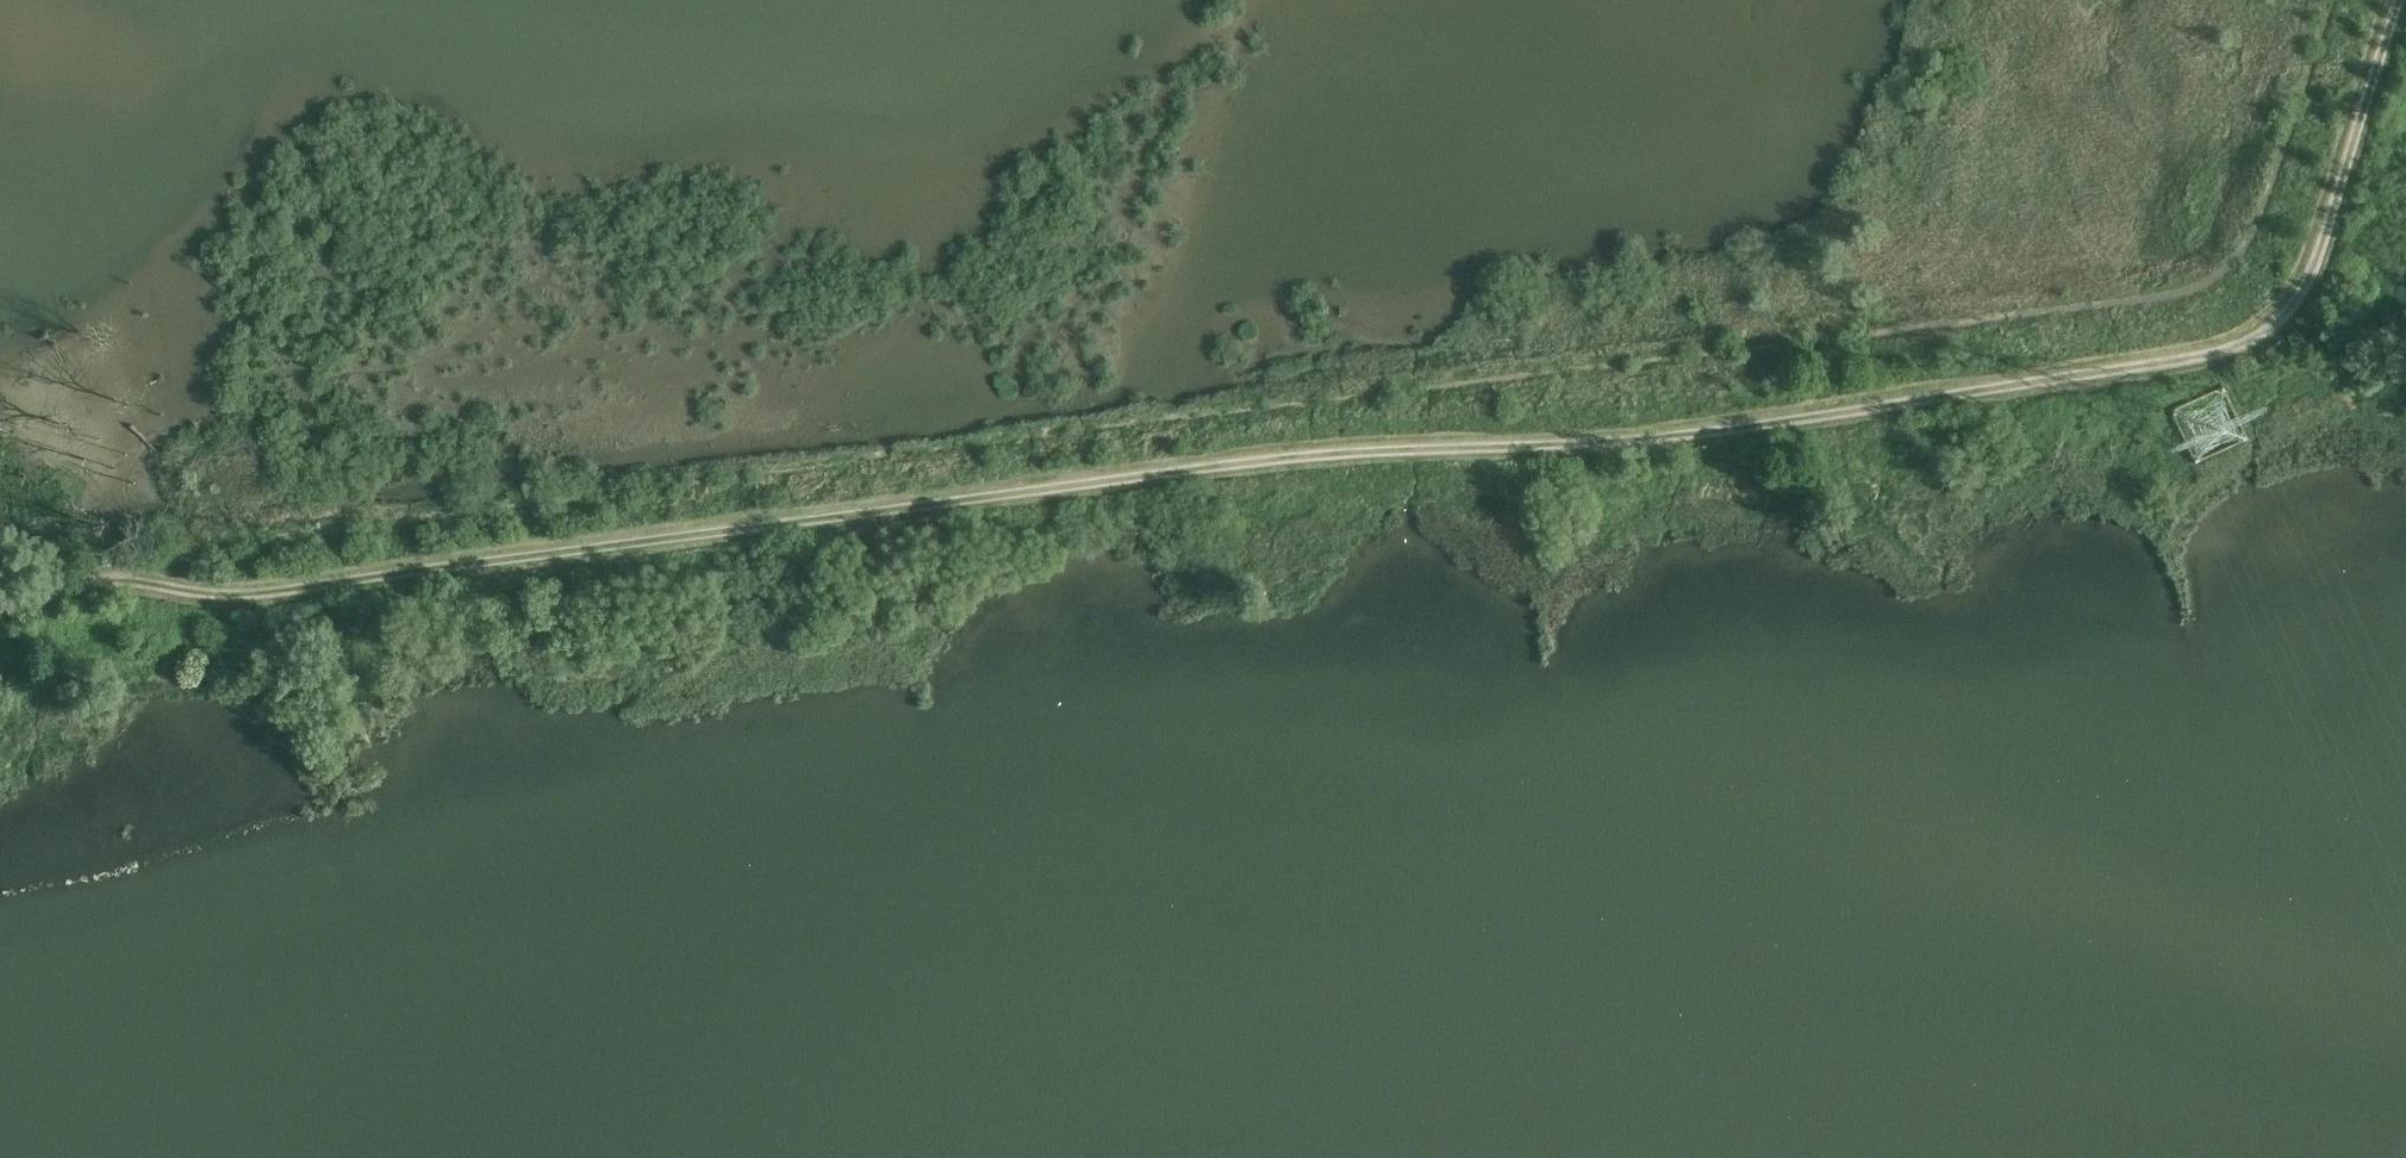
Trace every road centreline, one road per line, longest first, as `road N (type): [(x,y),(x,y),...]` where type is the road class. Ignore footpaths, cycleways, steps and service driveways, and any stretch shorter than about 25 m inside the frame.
road 1 (track): [(2399,0),(2307,289),(2284,324),(2233,352),(1703,434),(1300,457),(255,595),(205,596),(103,579),(0,600)]

